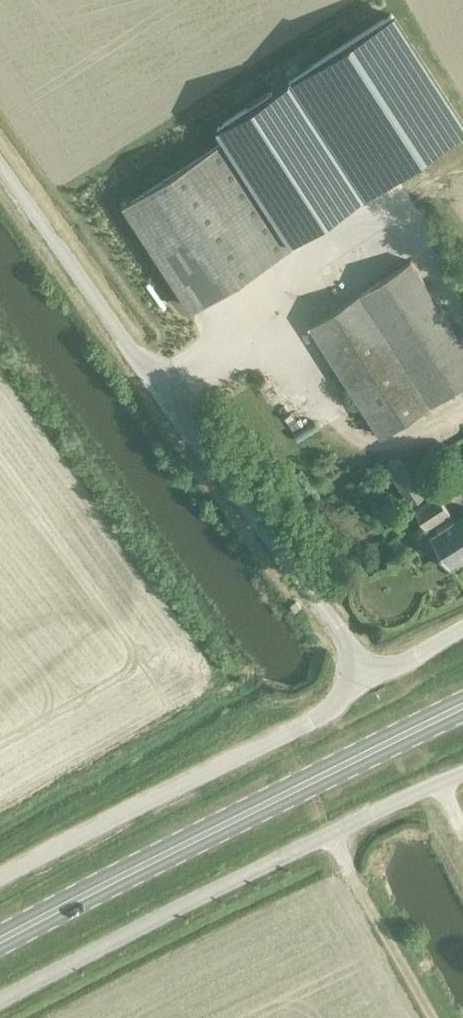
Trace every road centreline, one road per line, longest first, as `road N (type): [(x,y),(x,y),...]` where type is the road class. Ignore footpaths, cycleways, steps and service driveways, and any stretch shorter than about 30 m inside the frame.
road 1 (unclassified): [(365,677),(339,630),(0,165)]
road 2 (secondary): [(0,941),(462,708)]
road 3 (unclassified): [(0,1002),(462,774)]
road 4 (unclassified): [(365,677),(310,723),(0,879)]

